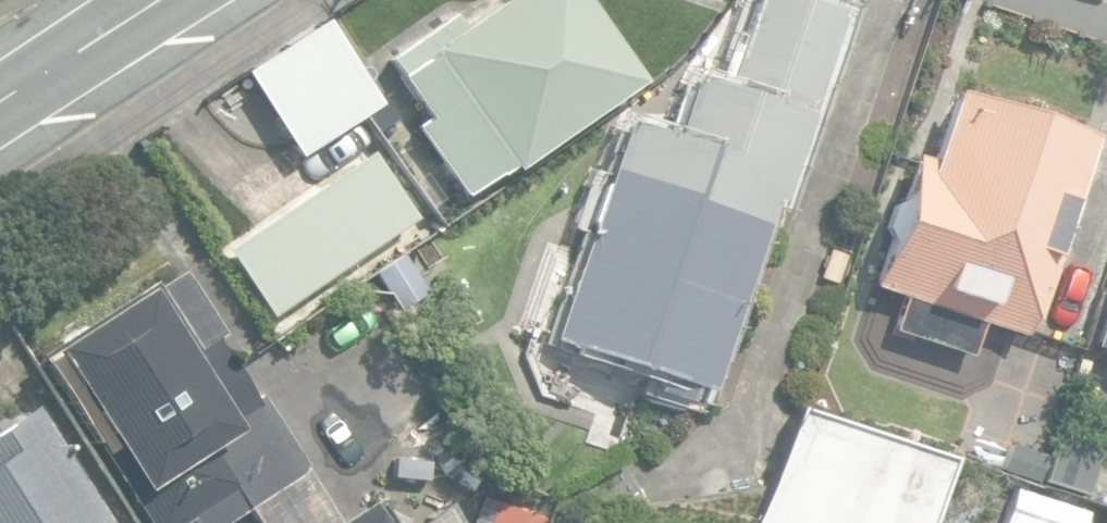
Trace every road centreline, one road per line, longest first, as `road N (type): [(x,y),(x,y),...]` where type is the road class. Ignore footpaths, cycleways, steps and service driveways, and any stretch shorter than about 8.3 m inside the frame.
road 1 (tertiary): [(0,105),(157,0)]

